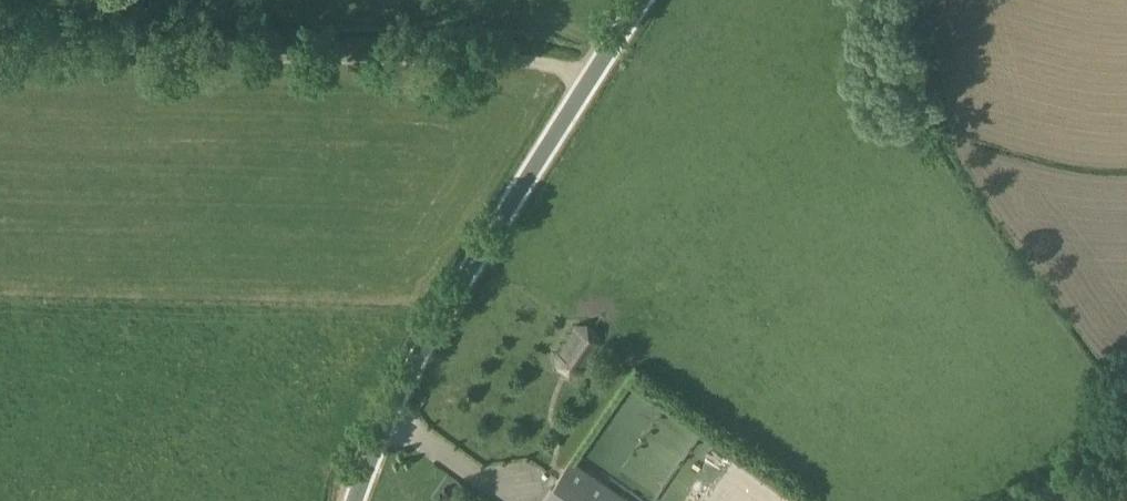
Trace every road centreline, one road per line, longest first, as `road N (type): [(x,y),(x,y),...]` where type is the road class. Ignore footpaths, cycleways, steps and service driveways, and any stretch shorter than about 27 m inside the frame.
road 1 (unclassified): [(355,500),(395,397),(643,0)]

